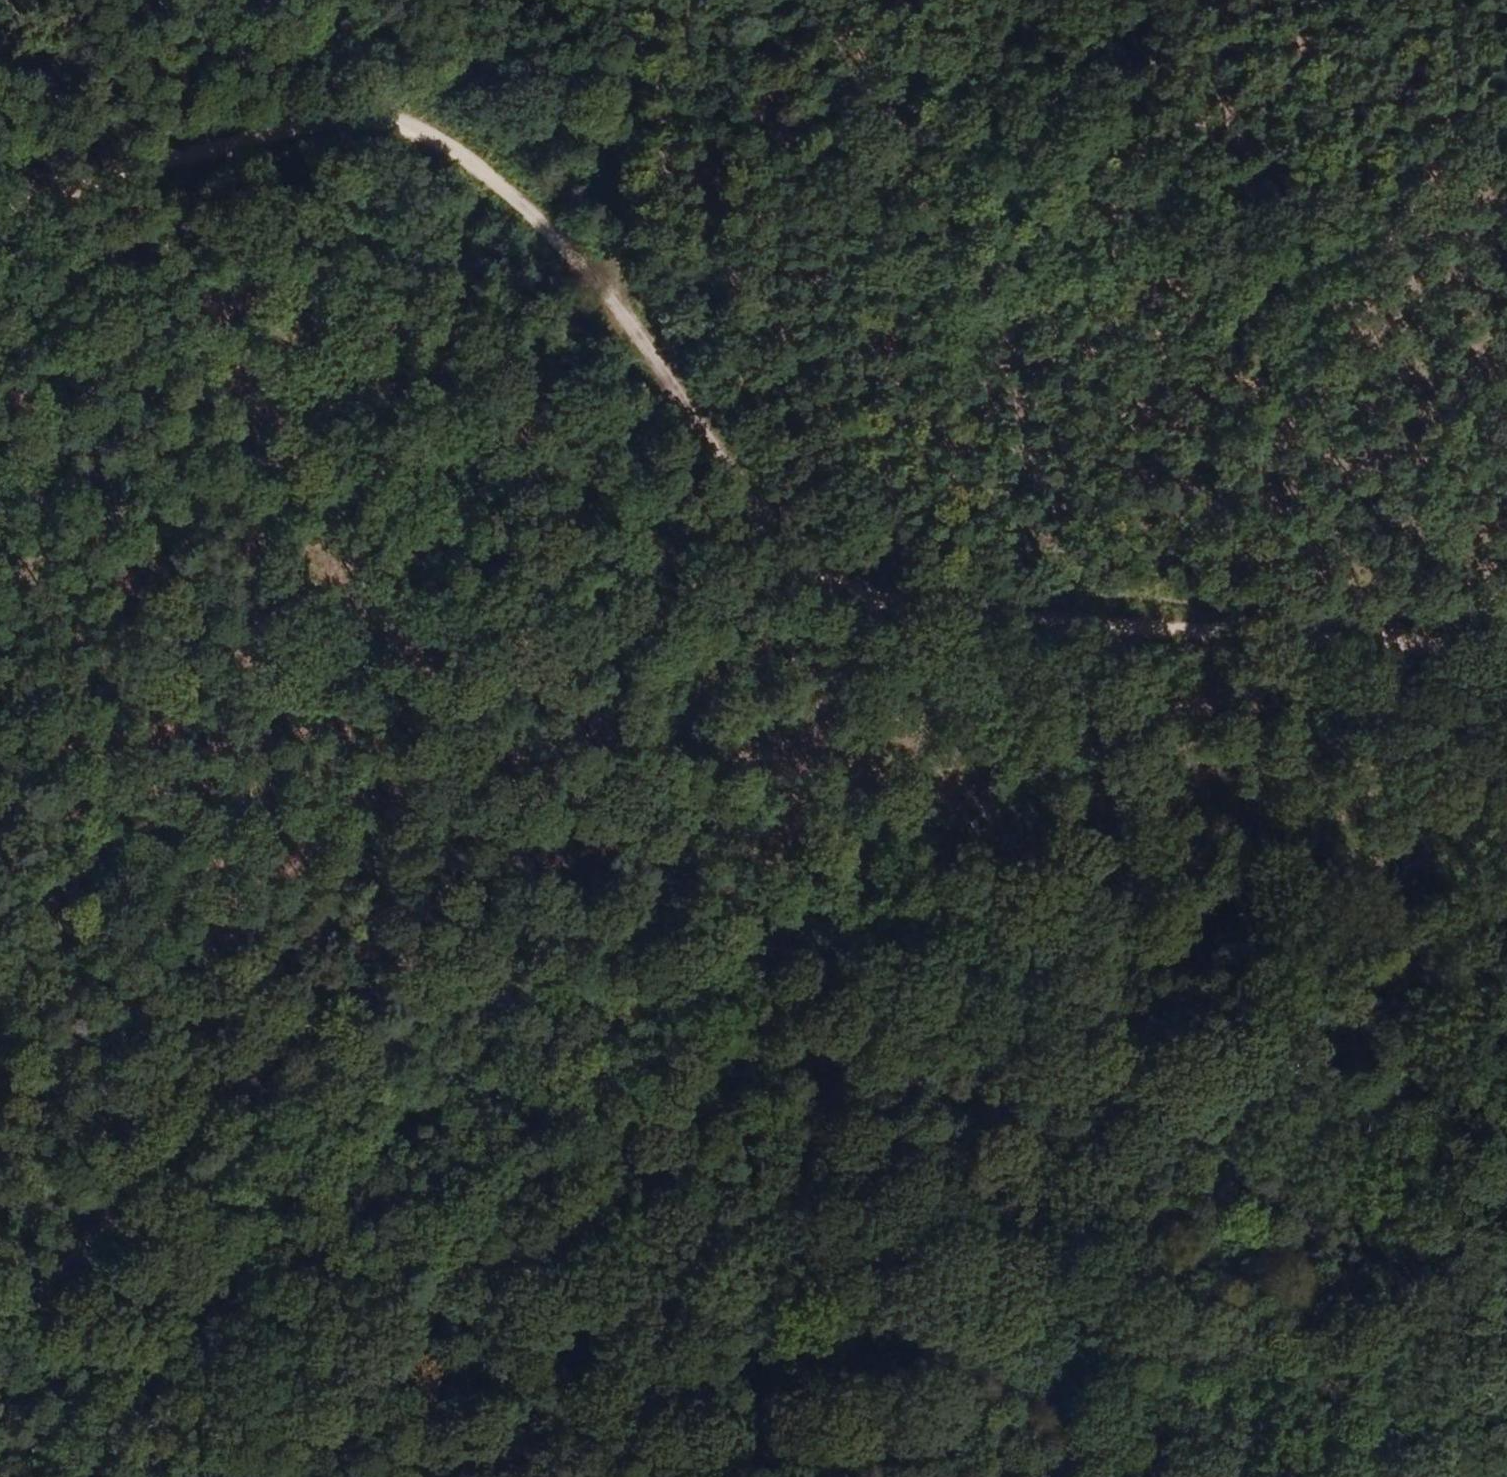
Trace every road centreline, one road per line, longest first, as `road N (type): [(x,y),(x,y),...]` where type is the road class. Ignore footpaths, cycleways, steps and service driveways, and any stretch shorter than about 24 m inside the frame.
road 1 (track): [(0,232),(332,103),(480,162),(632,313),(689,406),(838,585),(1506,658)]

